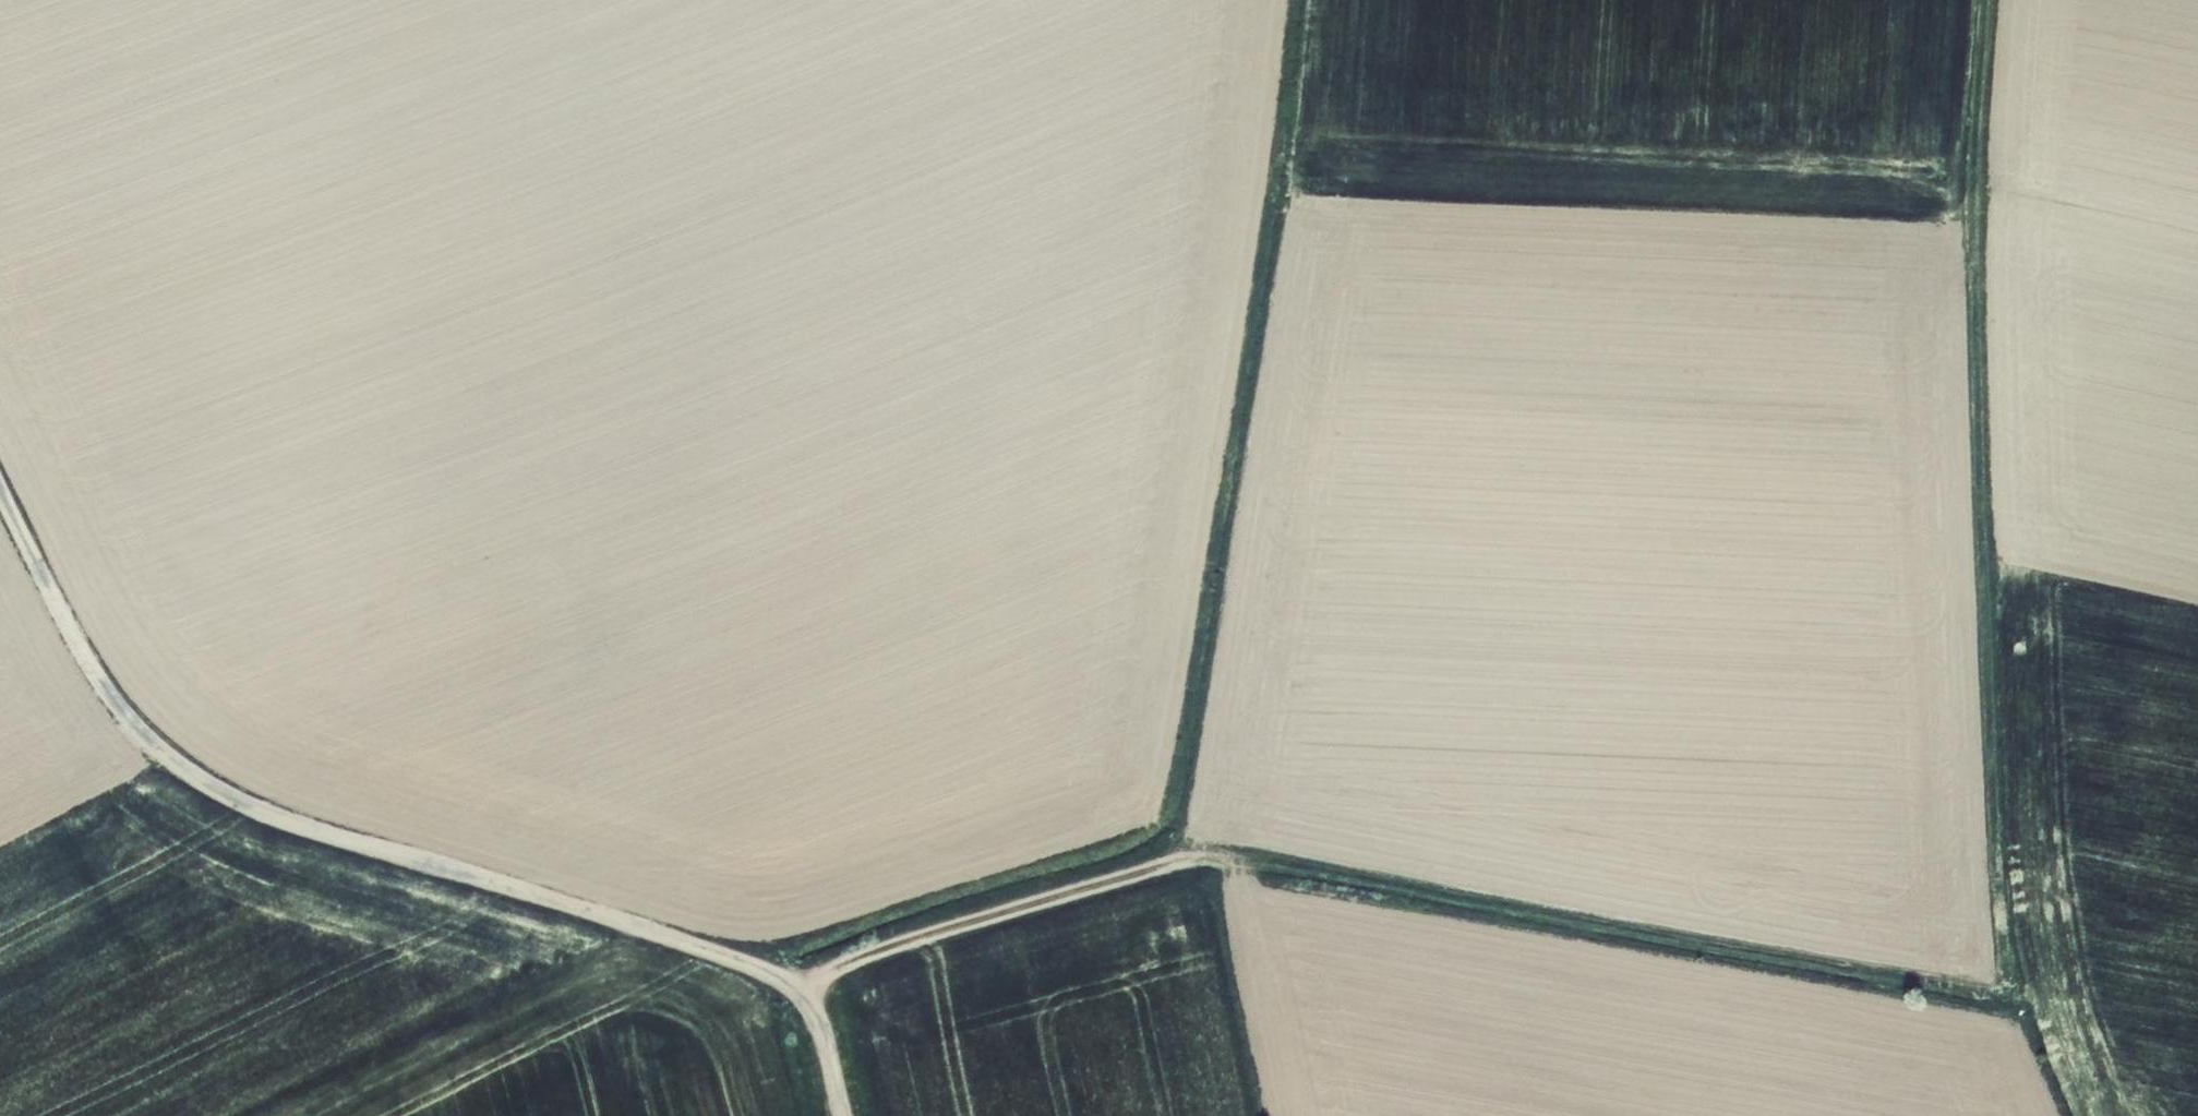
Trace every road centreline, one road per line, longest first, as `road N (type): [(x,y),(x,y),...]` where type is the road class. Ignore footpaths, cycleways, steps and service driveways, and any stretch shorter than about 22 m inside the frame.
road 1 (track): [(0,499),(125,734),(174,772),(229,802),(389,860),(748,966),(803,991),(958,930),(1174,865)]
road 2 (track): [(803,991),(840,1115)]

